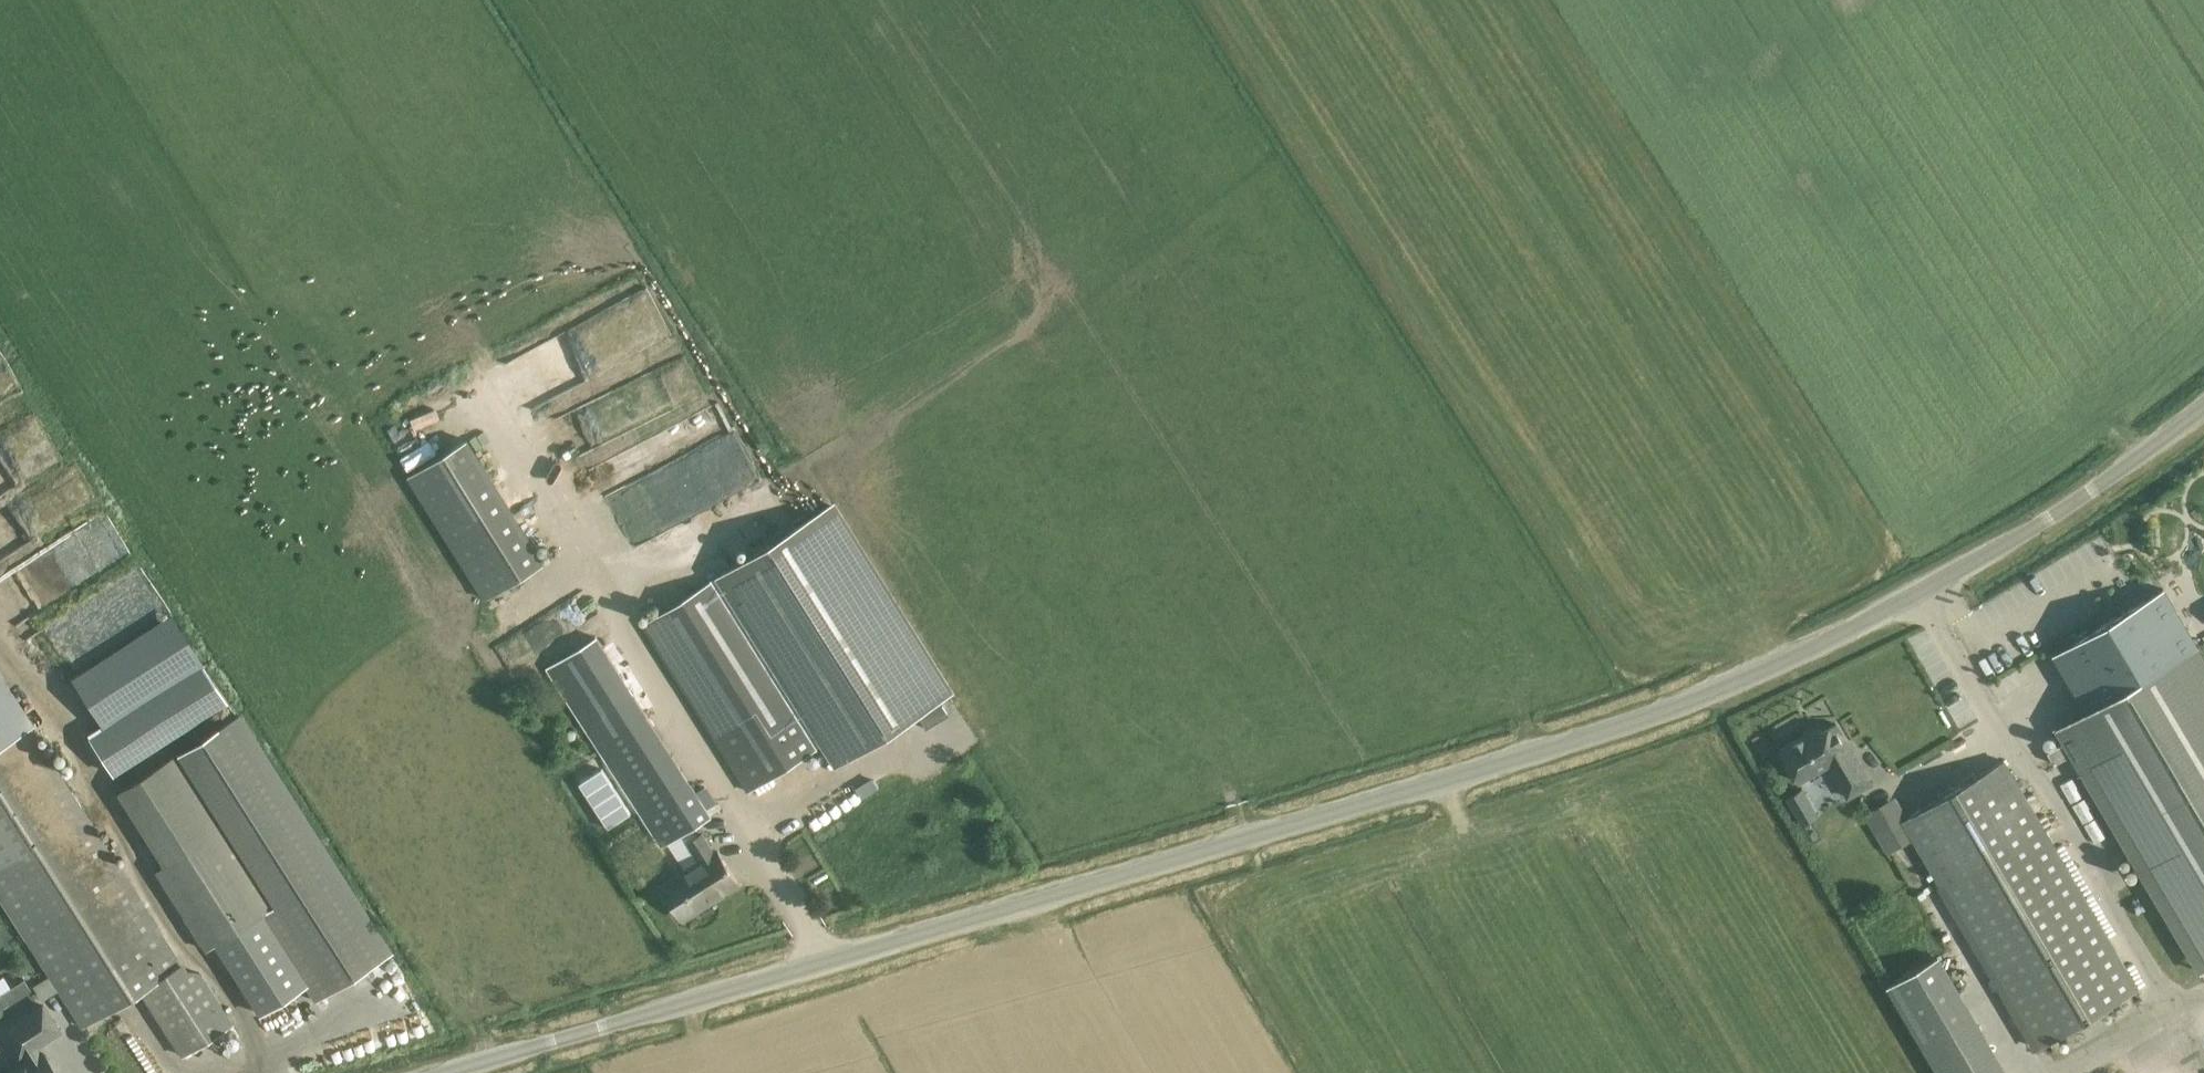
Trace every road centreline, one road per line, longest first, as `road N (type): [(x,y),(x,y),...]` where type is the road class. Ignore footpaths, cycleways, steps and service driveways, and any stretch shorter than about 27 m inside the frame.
road 1 (unclassified): [(440,1072),(1652,716),(1882,611),(2069,506),(2203,405)]

